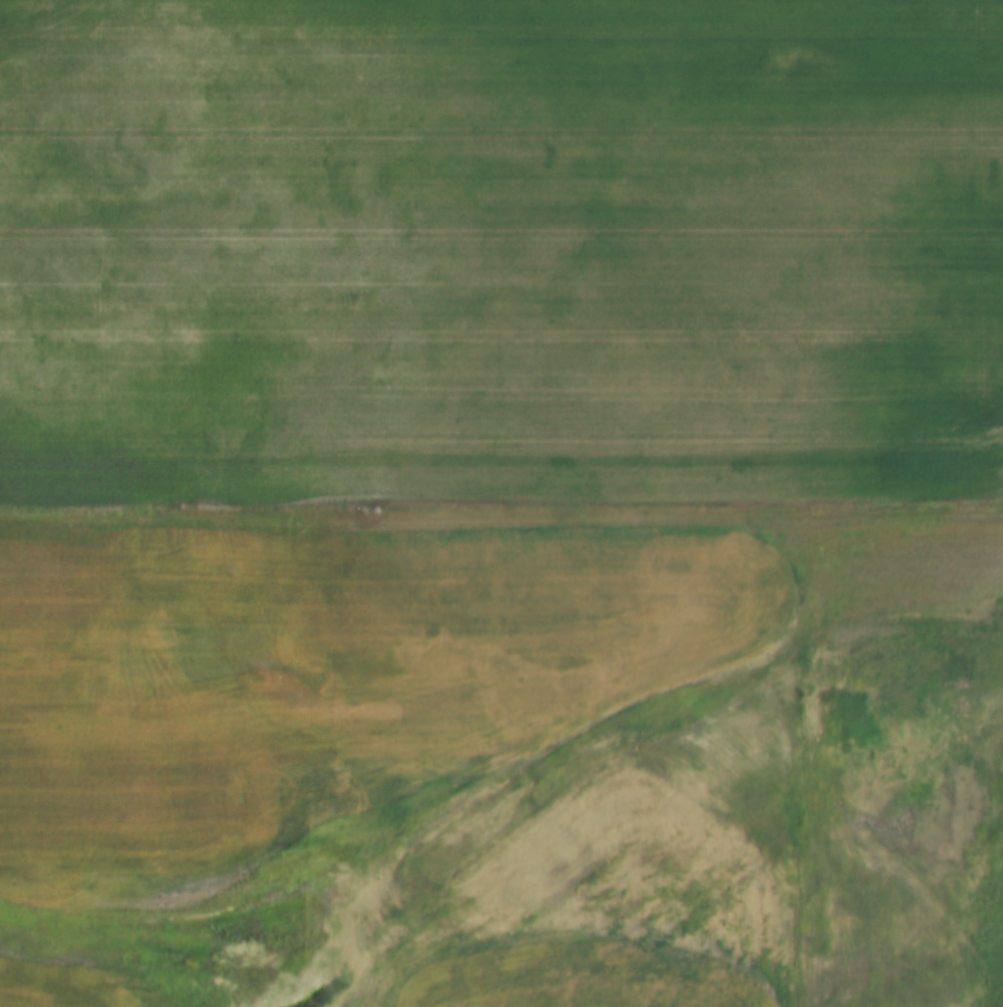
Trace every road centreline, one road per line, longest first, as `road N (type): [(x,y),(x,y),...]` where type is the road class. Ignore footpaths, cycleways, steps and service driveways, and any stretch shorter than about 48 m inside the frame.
road 1 (track): [(0,524),(1002,517)]

